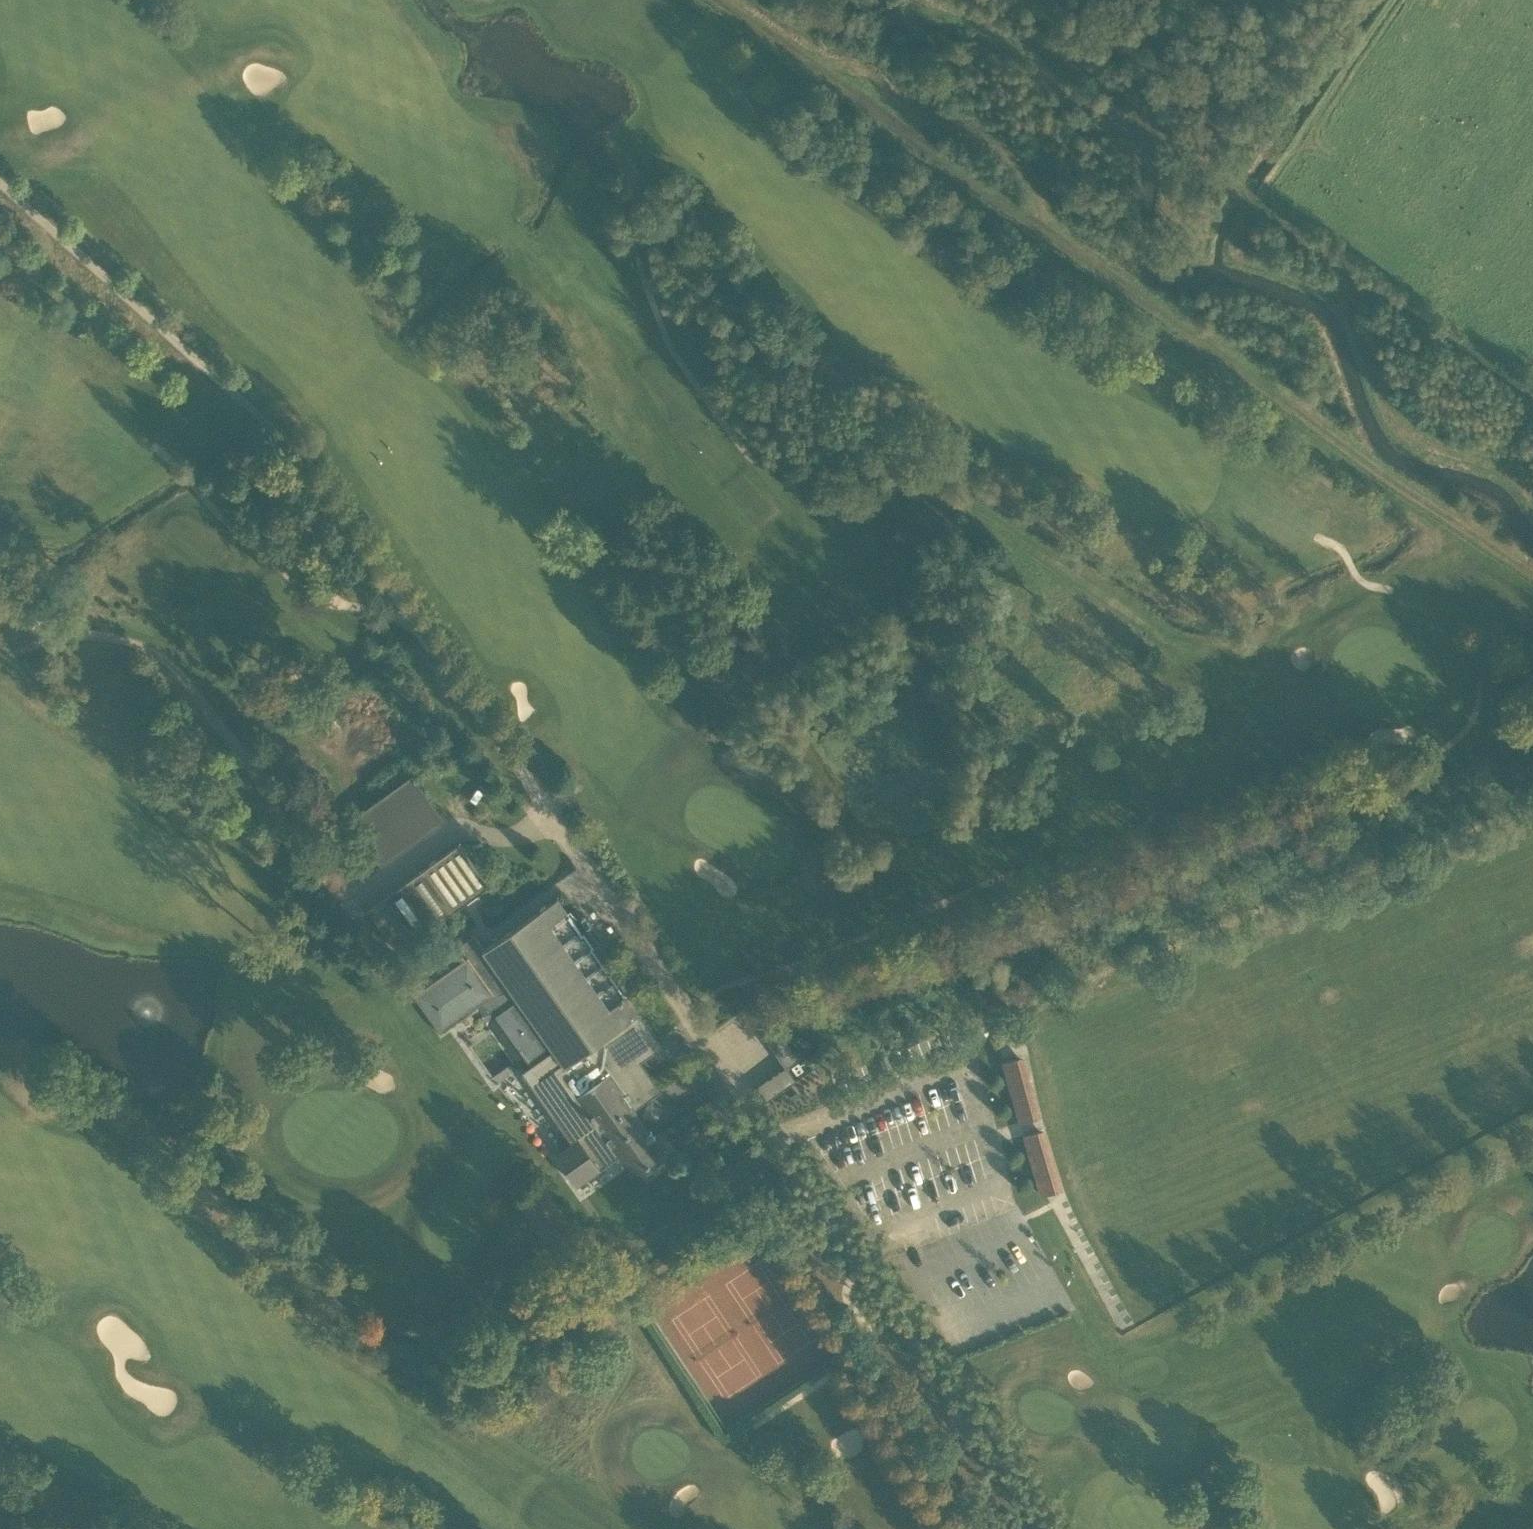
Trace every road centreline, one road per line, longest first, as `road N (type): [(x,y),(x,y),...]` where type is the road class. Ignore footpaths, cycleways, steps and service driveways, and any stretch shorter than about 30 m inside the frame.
road 1 (track): [(1532,578),(715,0)]
road 2 (unclassified): [(1045,1528),(548,811)]
road 3 (track): [(548,811),(299,454),(0,177)]
road 4 (track): [(938,0),(1069,58),(1362,283),(1532,402)]

